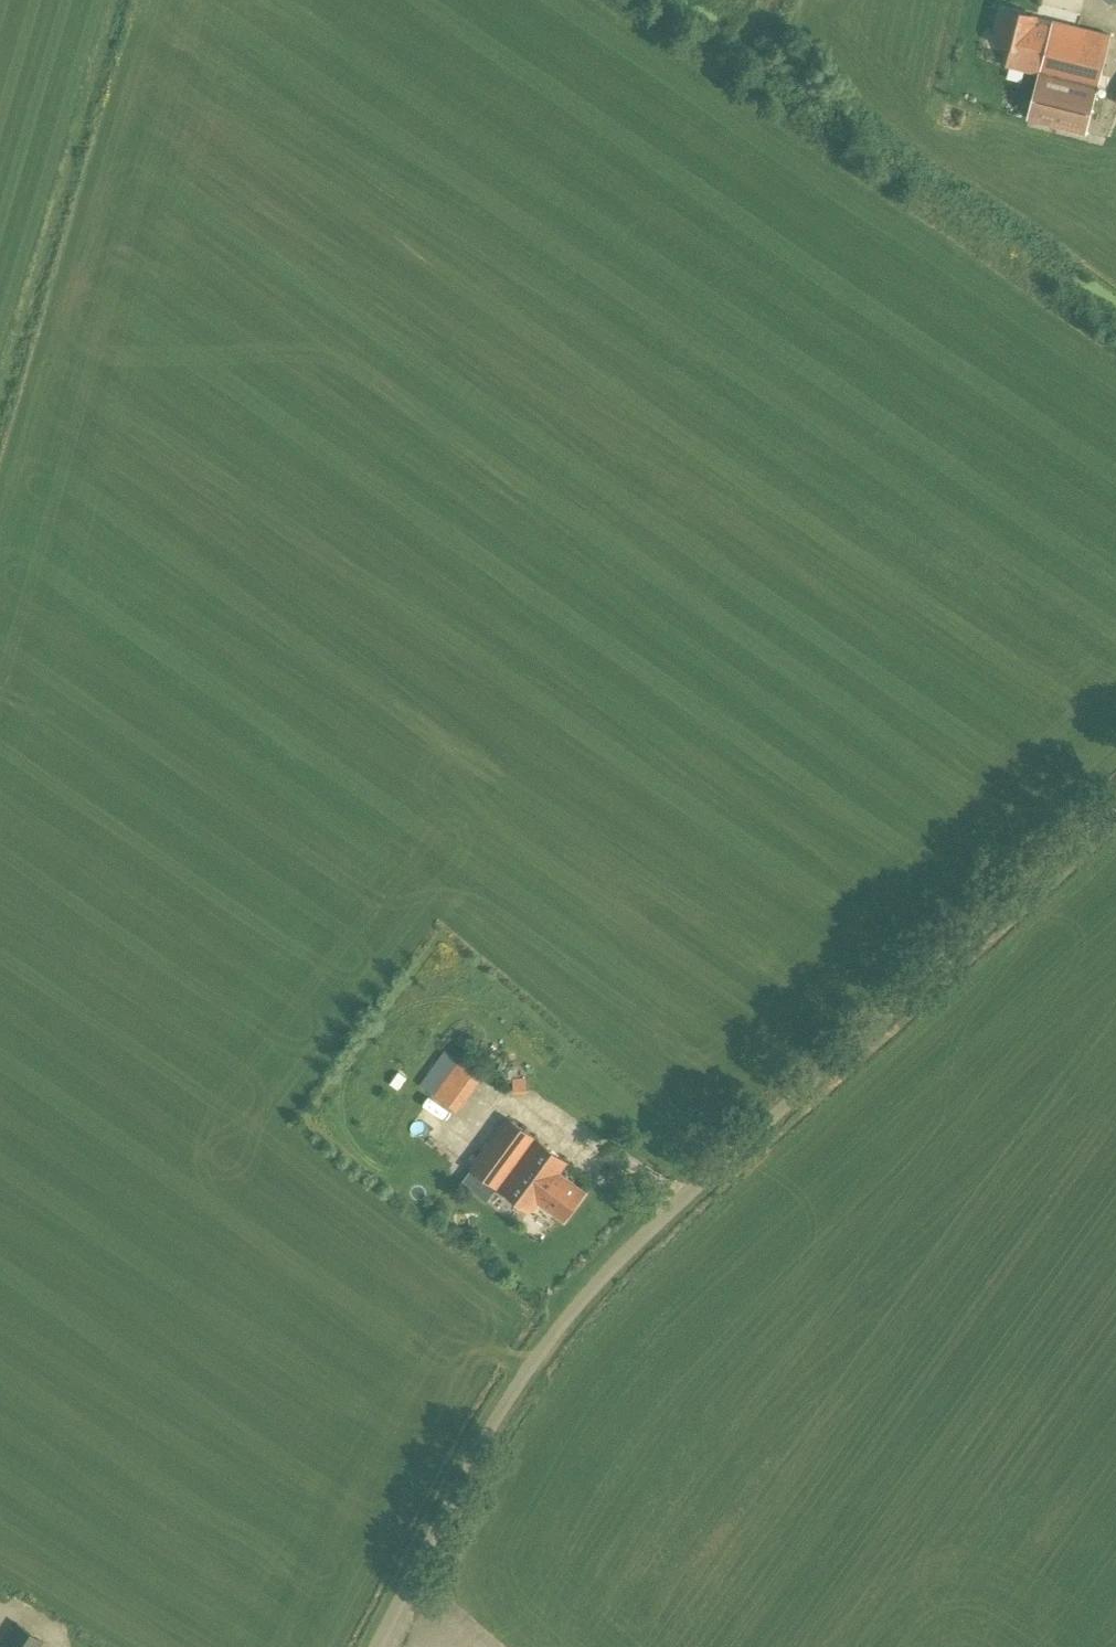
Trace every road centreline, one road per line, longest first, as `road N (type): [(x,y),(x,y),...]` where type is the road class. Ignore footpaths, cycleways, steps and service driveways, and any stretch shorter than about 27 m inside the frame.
road 1 (unclassified): [(377,1646),(447,1509),(571,1315),(642,1240),(1115,812)]

